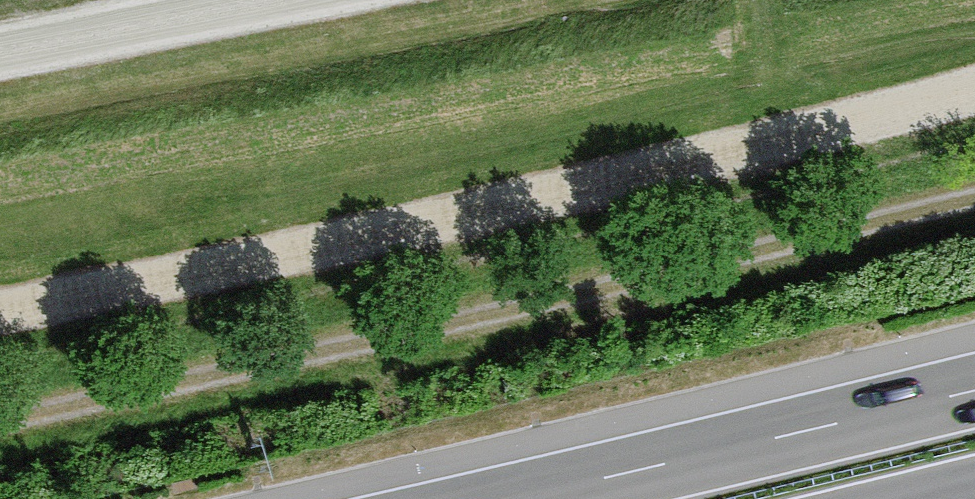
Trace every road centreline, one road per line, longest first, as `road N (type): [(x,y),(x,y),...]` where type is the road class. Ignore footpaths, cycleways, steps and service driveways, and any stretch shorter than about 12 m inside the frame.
road 1 (track): [(974,198),(0,420)]
road 2 (track): [(0,309),(974,90)]
road 3 (motorway): [(974,390),(512,498)]
road 4 (track): [(265,0),(0,50)]

